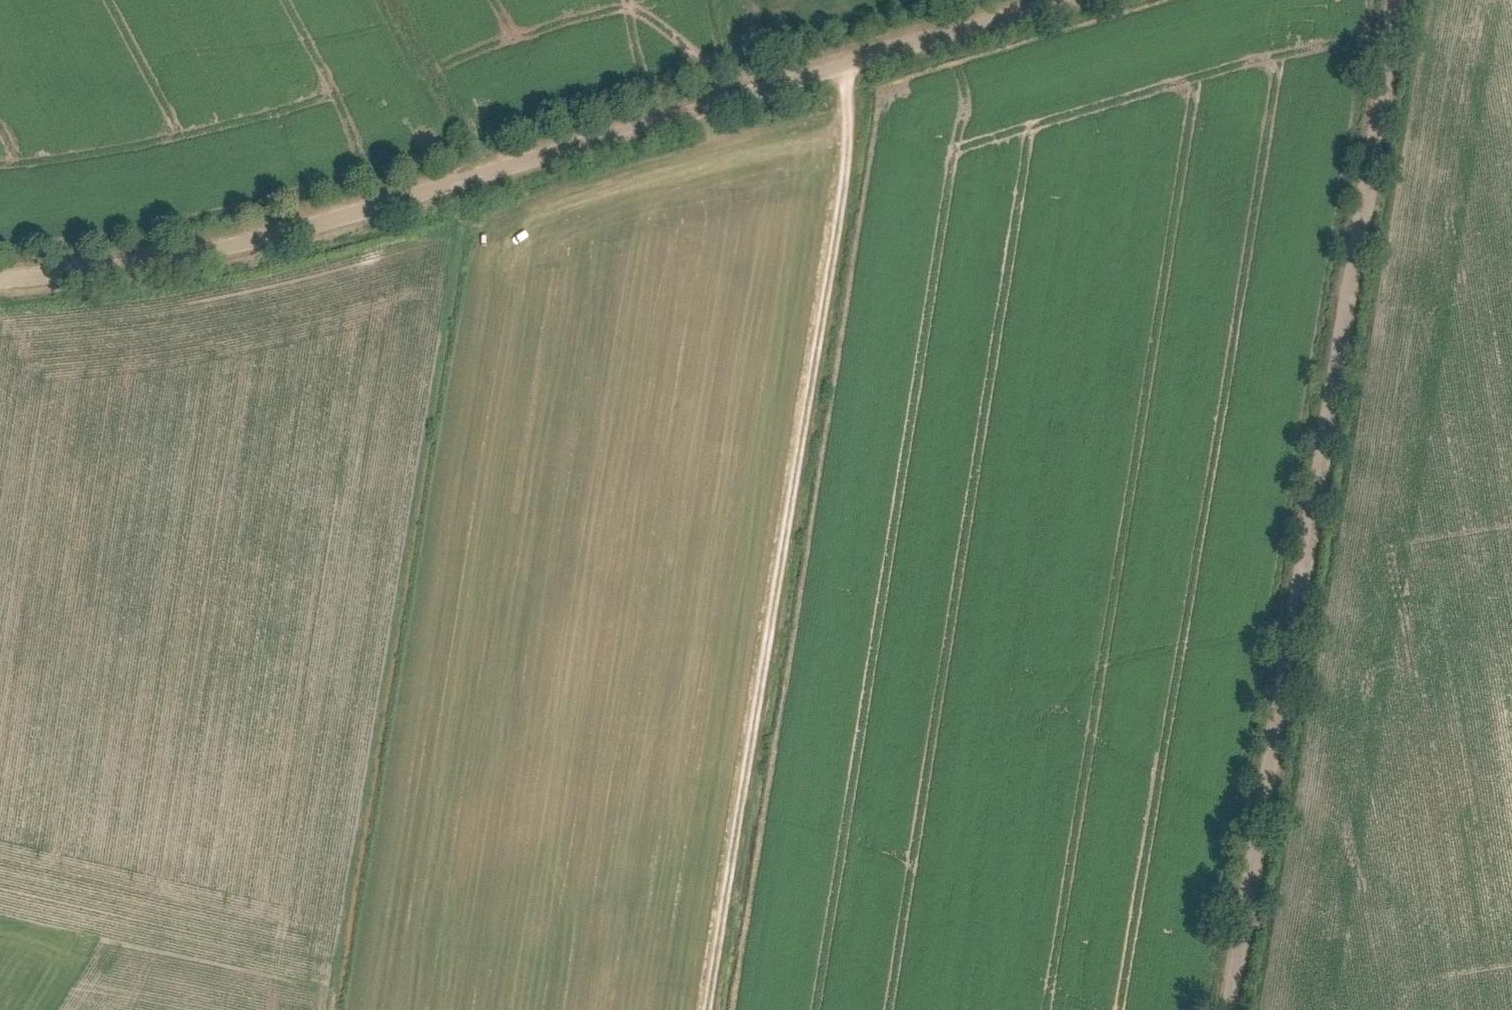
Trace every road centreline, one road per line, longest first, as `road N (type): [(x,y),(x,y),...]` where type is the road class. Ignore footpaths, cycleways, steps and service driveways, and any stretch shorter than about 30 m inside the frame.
road 1 (unclassified): [(1064,0),(297,228),(191,253),(0,277)]
road 2 (unclassified): [(1230,1009),(1266,838),(1398,0)]

